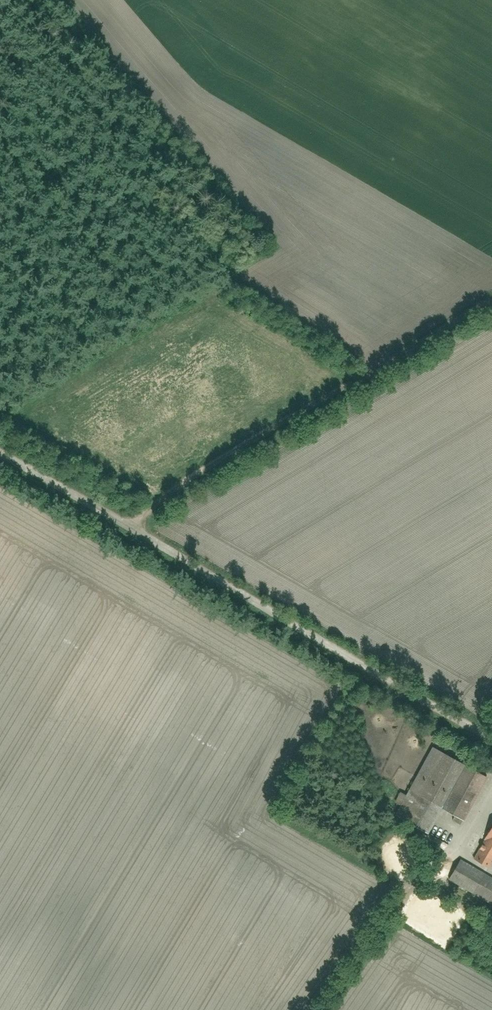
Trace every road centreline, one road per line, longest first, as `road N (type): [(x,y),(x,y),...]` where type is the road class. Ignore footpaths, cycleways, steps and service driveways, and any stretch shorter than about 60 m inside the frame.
road 1 (track): [(0,445),(491,733)]
road 2 (track): [(121,513),(491,290)]
road 3 (track): [(318,1009),(403,892),(447,871),(491,792)]

